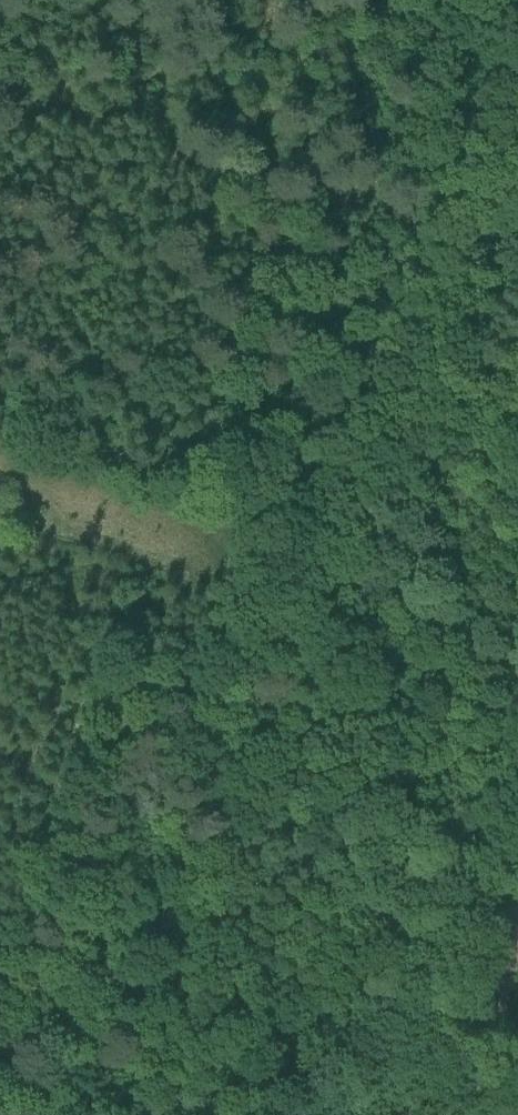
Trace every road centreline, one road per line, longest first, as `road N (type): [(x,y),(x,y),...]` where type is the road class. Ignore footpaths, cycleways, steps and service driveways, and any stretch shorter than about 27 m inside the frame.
road 1 (unclassified): [(454,1114),(517,928)]

